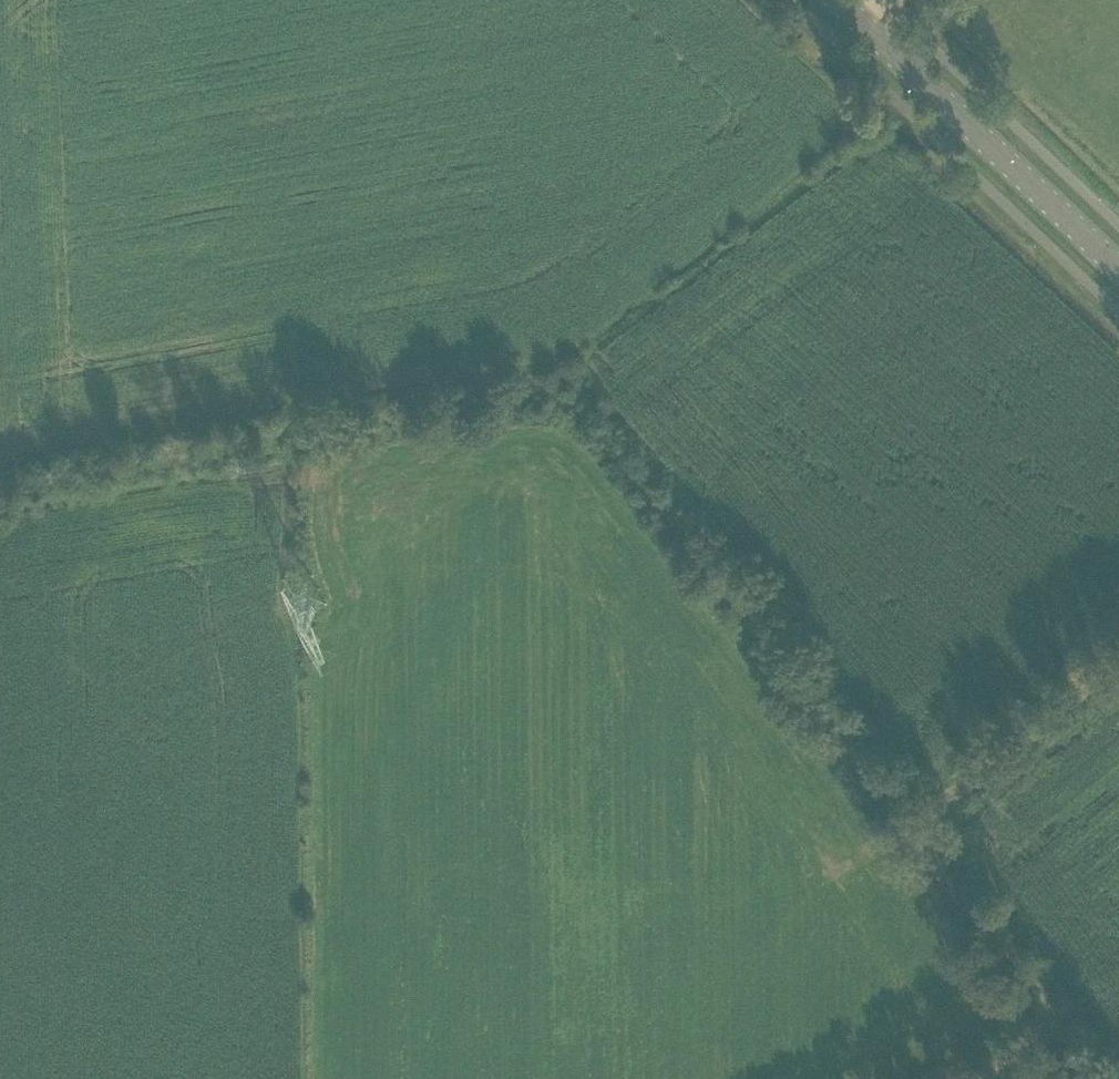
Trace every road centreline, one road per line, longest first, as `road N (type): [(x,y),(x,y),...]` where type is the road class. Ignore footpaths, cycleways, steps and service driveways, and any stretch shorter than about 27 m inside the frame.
road 1 (track): [(1118,661),(906,829),(1053,1022)]
road 2 (secondary): [(1118,273),(850,19)]

